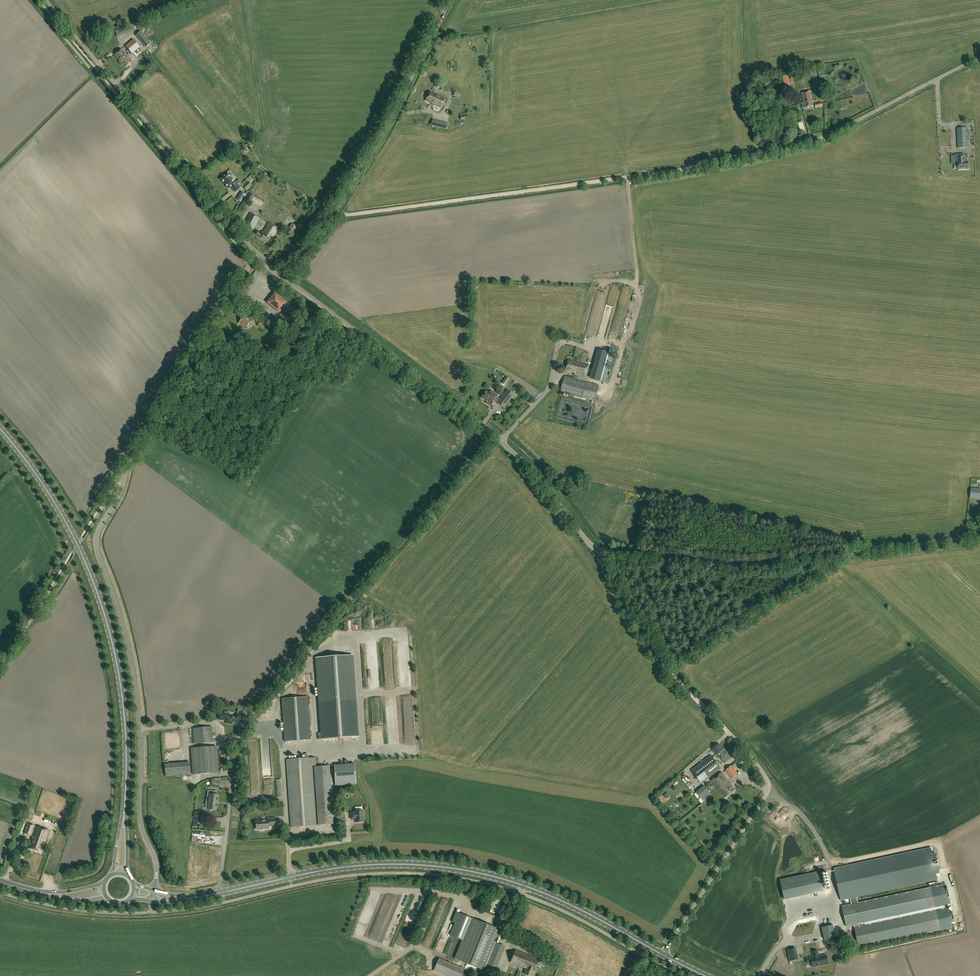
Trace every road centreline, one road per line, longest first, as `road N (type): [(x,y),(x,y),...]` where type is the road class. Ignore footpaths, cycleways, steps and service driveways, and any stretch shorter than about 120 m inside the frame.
road 1 (unclassified): [(979,537),(749,565),(594,550),(501,440),(287,280)]
road 2 (unclassified): [(258,254),(129,462),(96,538),(133,675),(139,815),(156,863),(154,890)]
road 3 (primary): [(663,955),(557,898),(452,868),(350,867),(200,897)]
road 4 (track): [(331,216),(641,176),(804,143)]
road 5 (primary): [(0,429),(62,515),(101,603),(122,698),(125,808)]
road 6 (unclassified): [(258,254),(46,0)]
road 7 (unclassified): [(287,280),(374,151),(450,0)]
road 8 (unclassified): [(663,955),(767,791),(764,774),(729,733)]
road 9 (track): [(729,733),(665,666),(594,550)]
road 10 (unclassified): [(804,143),(979,60)]
road 11 (track): [(495,975),(418,946),(369,975)]

